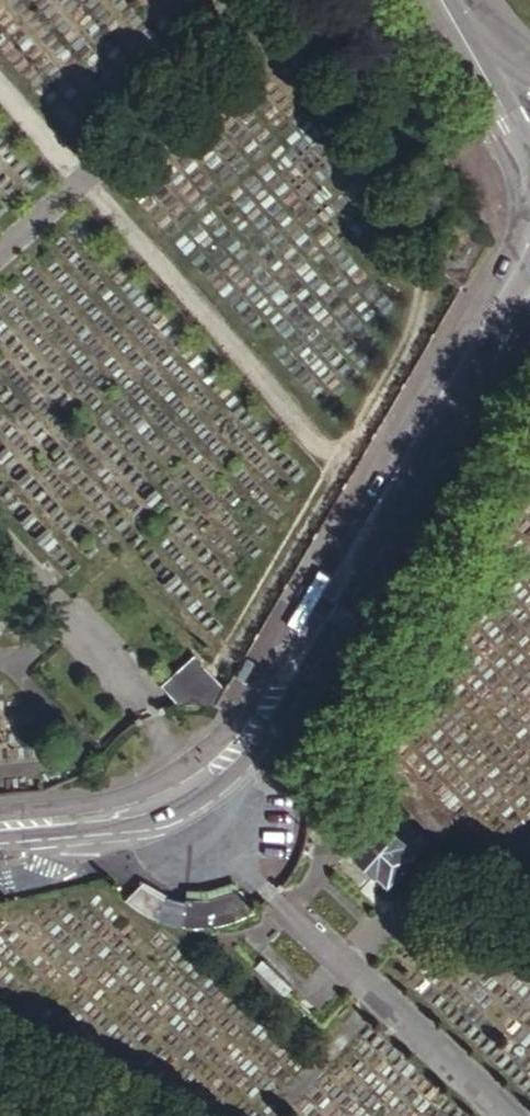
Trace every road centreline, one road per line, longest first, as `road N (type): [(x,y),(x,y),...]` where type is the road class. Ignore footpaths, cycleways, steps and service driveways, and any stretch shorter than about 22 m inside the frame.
road 1 (tertiary): [(420,430),(247,738),(168,802)]
road 2 (tertiary): [(529,219),(420,430)]
road 3 (unclassified): [(0,881),(49,868),(168,802)]
road 4 (tertiary): [(168,802),(0,828)]
road 5 (residential): [(420,430),(529,303)]

